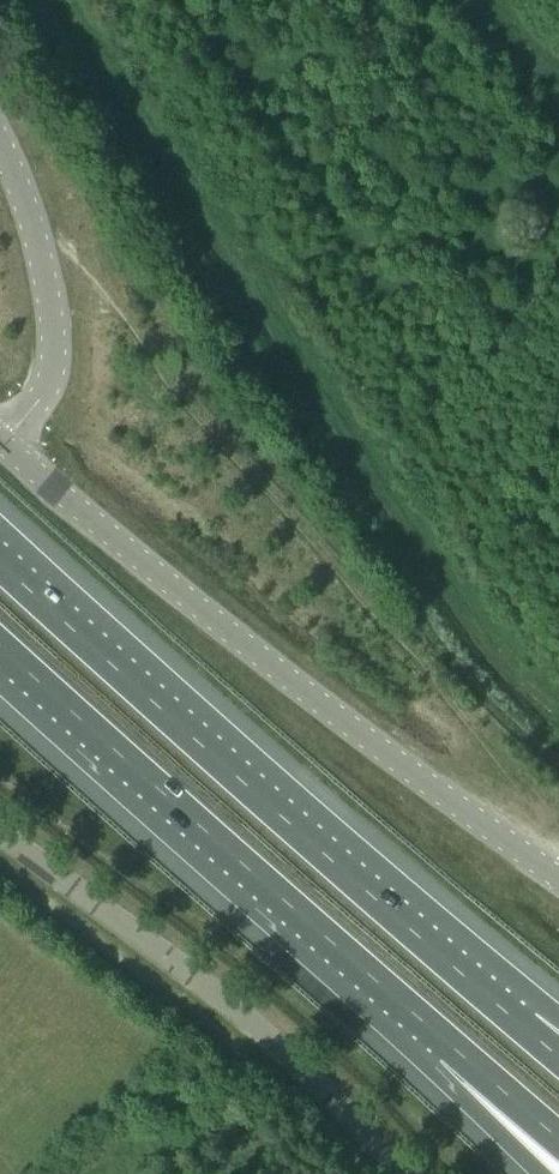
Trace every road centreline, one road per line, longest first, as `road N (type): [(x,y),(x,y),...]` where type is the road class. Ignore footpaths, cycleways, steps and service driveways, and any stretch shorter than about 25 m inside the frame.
road 1 (motorway): [(523,1028),(0,563)]
road 2 (tertiary): [(558,872),(401,765),(8,444)]
road 3 (motorway): [(0,646),(455,1047)]
road 4 (tertiary): [(398,1173),(303,1071),(0,842)]
road 5 (tertiary): [(8,444),(57,370),(0,132)]
road 6 (motorway): [(455,1047),(555,1173)]
road 7 (motorway): [(455,1047),(558,1138)]

